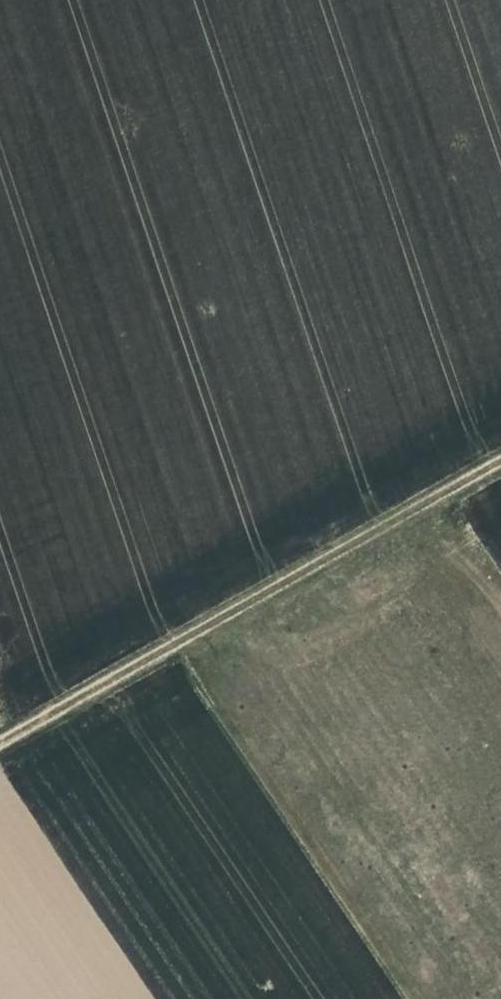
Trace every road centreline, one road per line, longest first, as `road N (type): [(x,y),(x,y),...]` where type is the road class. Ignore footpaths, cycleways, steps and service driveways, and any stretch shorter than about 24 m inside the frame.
road 1 (track): [(0,739),(500,455)]

